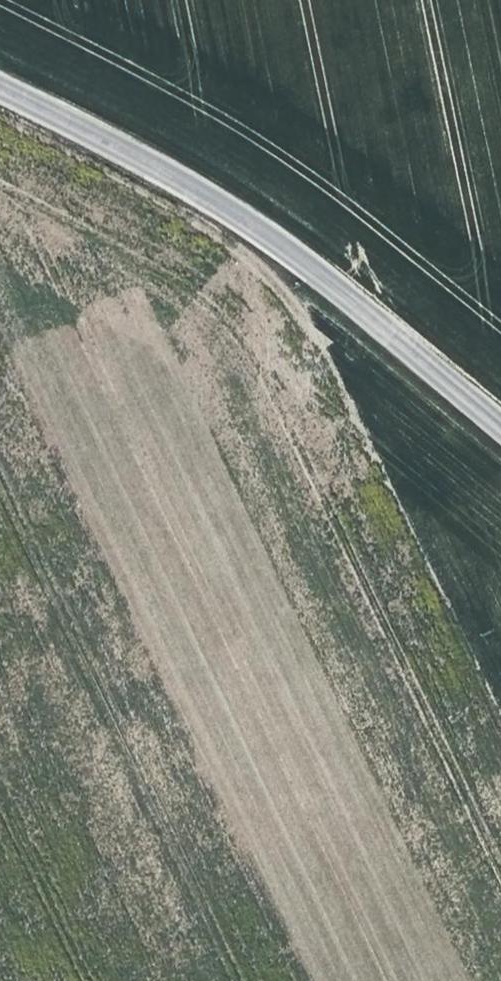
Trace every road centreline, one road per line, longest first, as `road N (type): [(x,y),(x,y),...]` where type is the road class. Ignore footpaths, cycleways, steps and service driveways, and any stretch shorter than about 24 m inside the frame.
road 1 (unclassified): [(500,428),(253,223),(0,90)]

